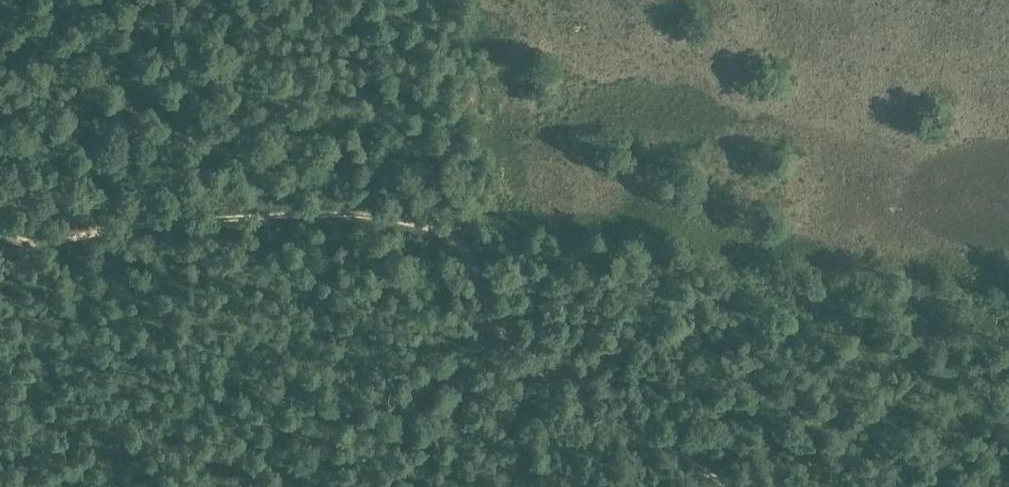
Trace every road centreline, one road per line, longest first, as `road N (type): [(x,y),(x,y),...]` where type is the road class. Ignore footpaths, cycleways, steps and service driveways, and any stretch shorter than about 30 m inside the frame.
road 1 (track): [(725,486),(527,362),(500,333),(458,237),(398,221),(313,214),(166,224),(36,244),(12,242),(0,227)]

